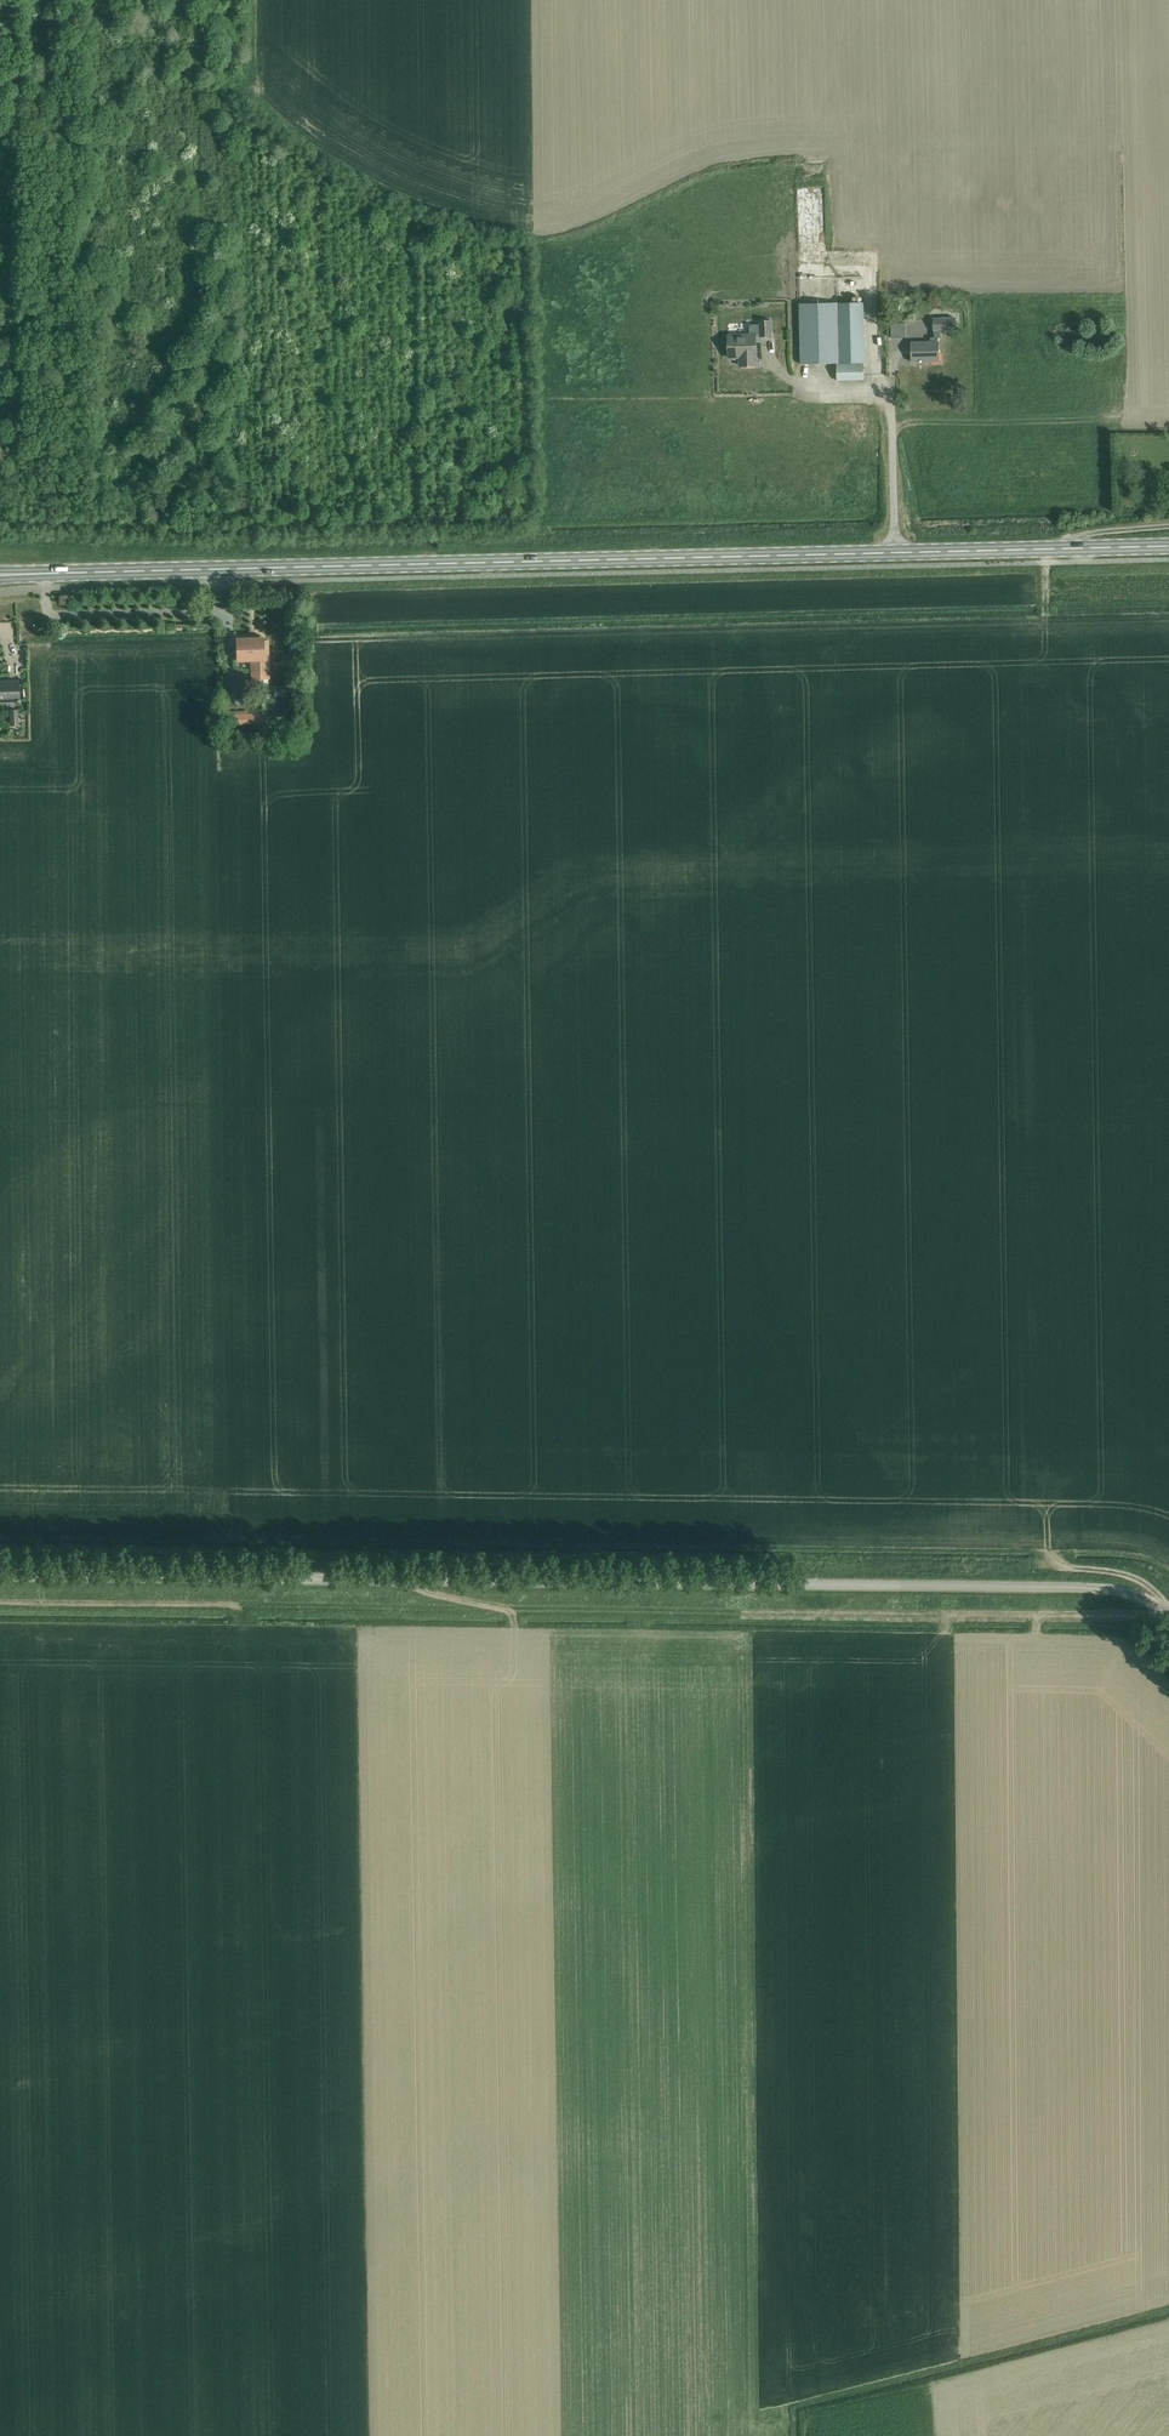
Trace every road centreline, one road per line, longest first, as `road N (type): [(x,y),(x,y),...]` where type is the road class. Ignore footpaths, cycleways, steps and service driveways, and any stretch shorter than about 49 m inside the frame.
road 1 (unclassified): [(1168,1613),(1101,1588),(0,1575)]
road 2 (primary): [(0,575),(1168,546)]

